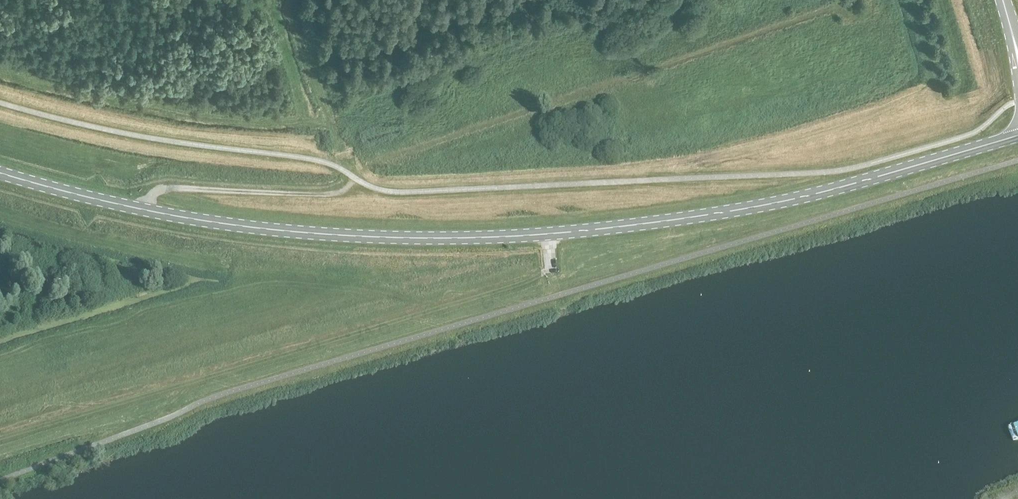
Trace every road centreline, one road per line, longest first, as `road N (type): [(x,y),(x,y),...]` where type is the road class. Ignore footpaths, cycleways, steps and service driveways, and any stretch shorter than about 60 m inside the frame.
road 1 (secondary): [(0,173),(240,226),(482,238),(739,210),(1017,136)]
road 2 (track): [(141,209),(164,189),(338,192),(367,166),(847,4)]
road 3 (track): [(339,170),(293,0)]

